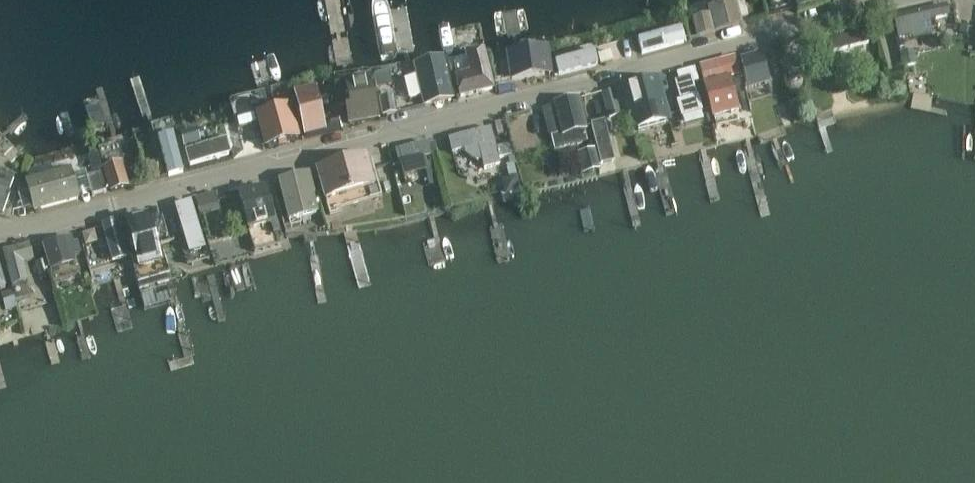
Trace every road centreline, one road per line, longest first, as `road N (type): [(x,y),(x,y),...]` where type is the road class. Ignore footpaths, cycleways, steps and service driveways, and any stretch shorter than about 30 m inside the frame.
road 1 (residential): [(895,0),(0,229)]

